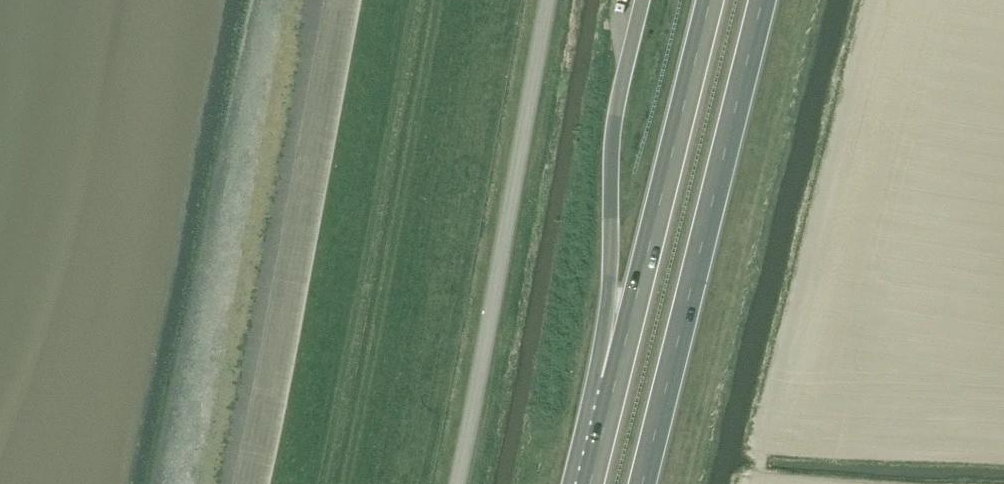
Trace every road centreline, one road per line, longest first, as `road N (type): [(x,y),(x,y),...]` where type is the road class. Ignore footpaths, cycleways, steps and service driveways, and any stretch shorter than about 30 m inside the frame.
road 1 (trunk): [(642,483),(762,0)]
road 2 (unclassified): [(456,483),(547,0)]
road 3 (trunk): [(706,0),(616,382)]
road 4 (trunk): [(619,97),(609,275),(616,382)]

